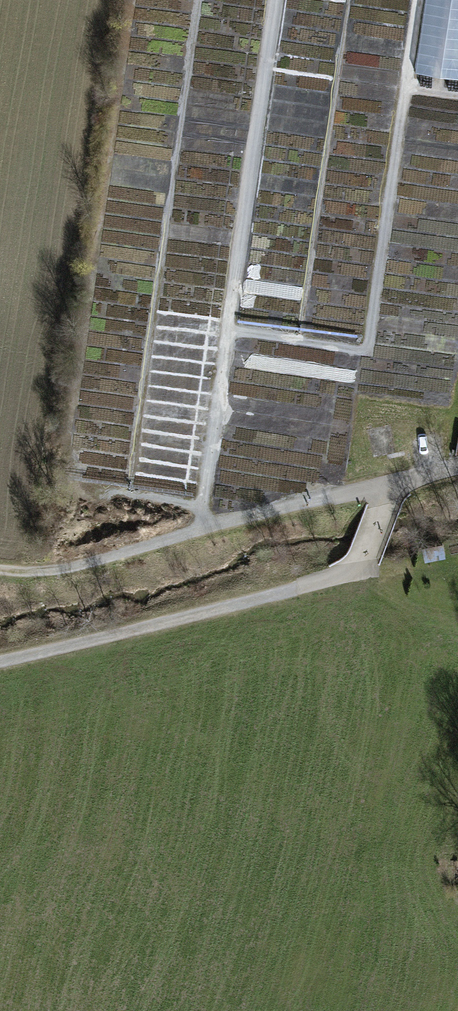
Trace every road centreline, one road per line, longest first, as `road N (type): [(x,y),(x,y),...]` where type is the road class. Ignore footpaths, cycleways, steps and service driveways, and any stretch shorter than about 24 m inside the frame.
road 1 (track): [(127,500),(203,510),(278,0)]
road 2 (track): [(457,464),(392,481),(357,572),(0,661)]
road 3 (track): [(229,328),(367,350),(417,0)]
road 4 (track): [(0,570),(78,563),(392,481)]

